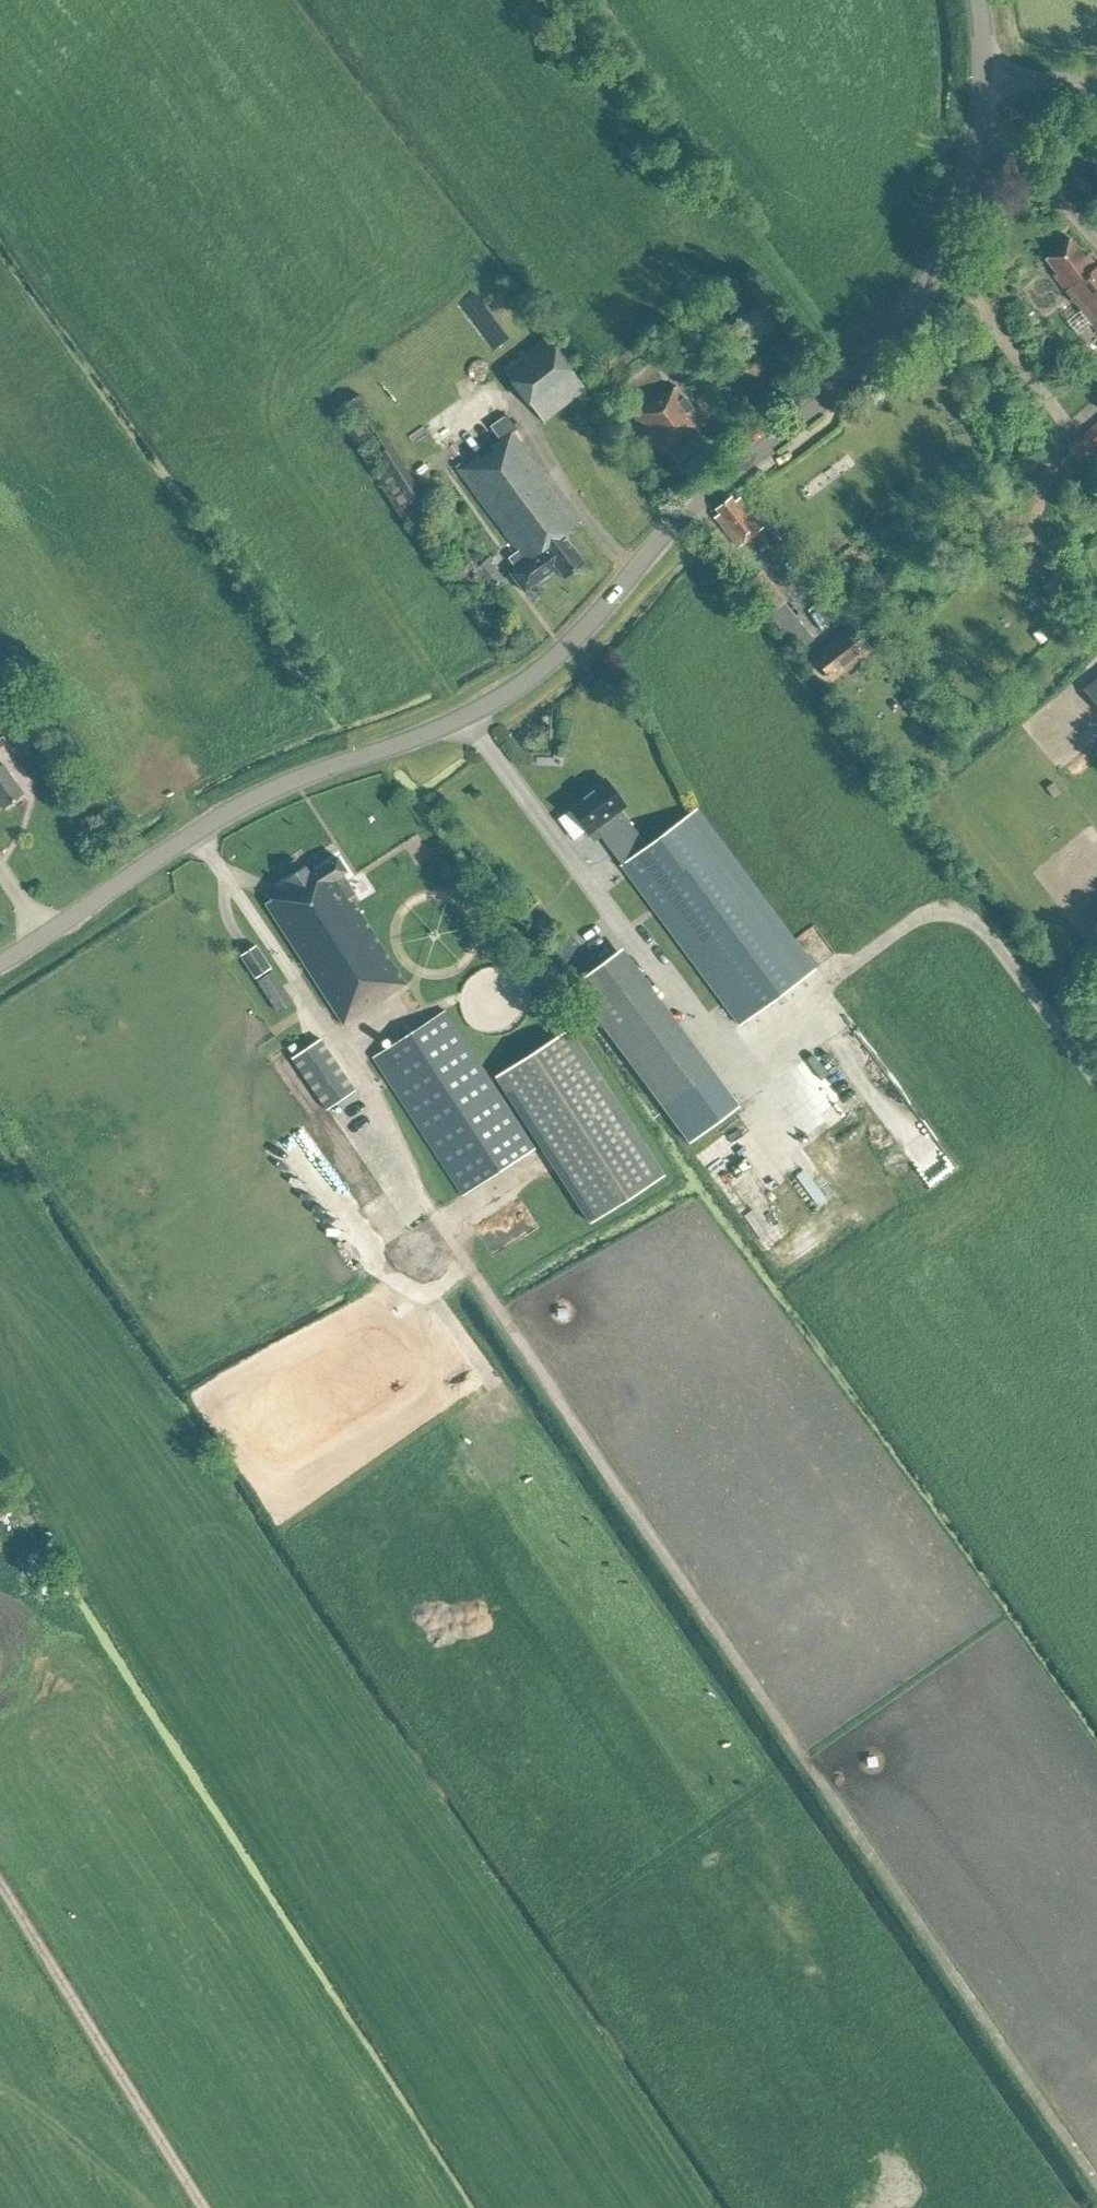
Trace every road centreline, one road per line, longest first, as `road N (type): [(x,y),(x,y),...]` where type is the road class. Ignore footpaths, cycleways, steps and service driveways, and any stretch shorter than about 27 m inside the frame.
road 1 (tertiary): [(0,958),(215,811),(465,713),(551,661),(653,541),(855,362),(916,289),(952,224),(978,132),(982,73)]
road 2 (track): [(978,132),(1050,184),(1096,235)]

